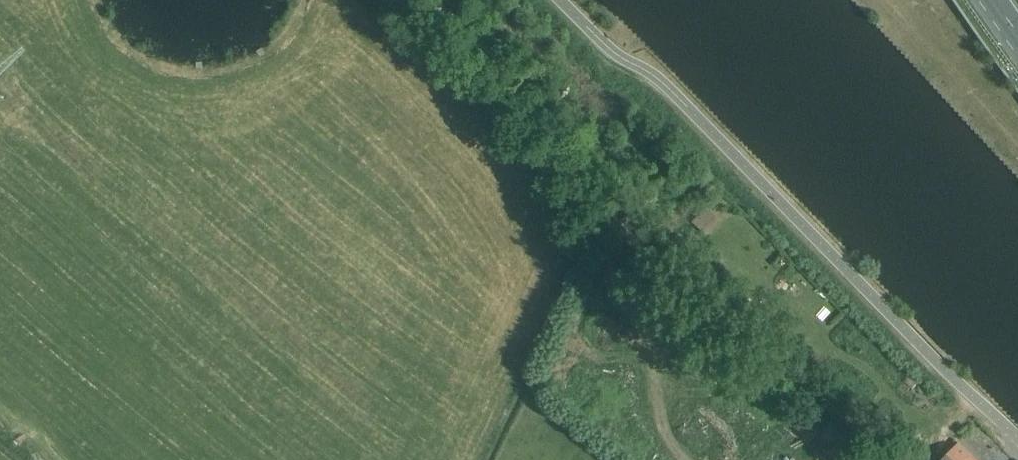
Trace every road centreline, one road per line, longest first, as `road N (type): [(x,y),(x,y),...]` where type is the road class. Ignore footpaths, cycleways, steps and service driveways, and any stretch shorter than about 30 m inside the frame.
road 1 (unclassified): [(582,0),(1017,437)]

